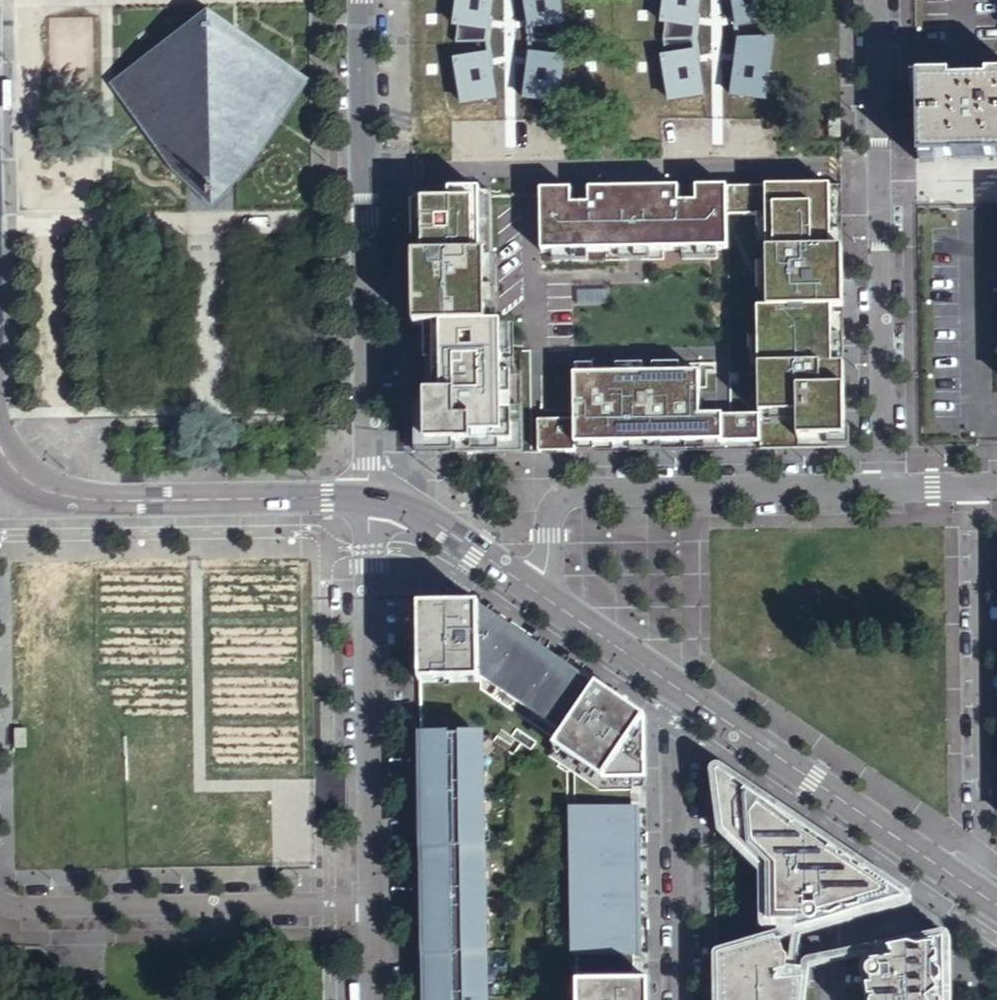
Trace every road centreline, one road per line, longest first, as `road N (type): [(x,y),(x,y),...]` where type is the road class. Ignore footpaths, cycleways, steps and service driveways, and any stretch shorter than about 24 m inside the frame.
road 1 (residential): [(368,496),(360,0)]
road 2 (residential): [(532,591),(550,556),(557,508),(577,489),(883,485)]
road 3 (residential): [(986,899),(982,483)]
road 4 (residential): [(368,496),(374,903)]
road 5 (residential): [(0,902),(22,909),(374,903)]
road 6 (tertiary): [(681,691),(986,899)]
road 7 (tertiary): [(23,473),(60,490),(111,499),(368,496)]
road 8 (residential): [(683,999),(681,691)]
road 9 (residential): [(878,181),(883,485)]
road 10 (tertiary): [(368,496),(413,508),(532,591)]
road 11 (residential): [(877,0),(878,181)]
road 12 (tertiary): [(532,591),(681,691)]

